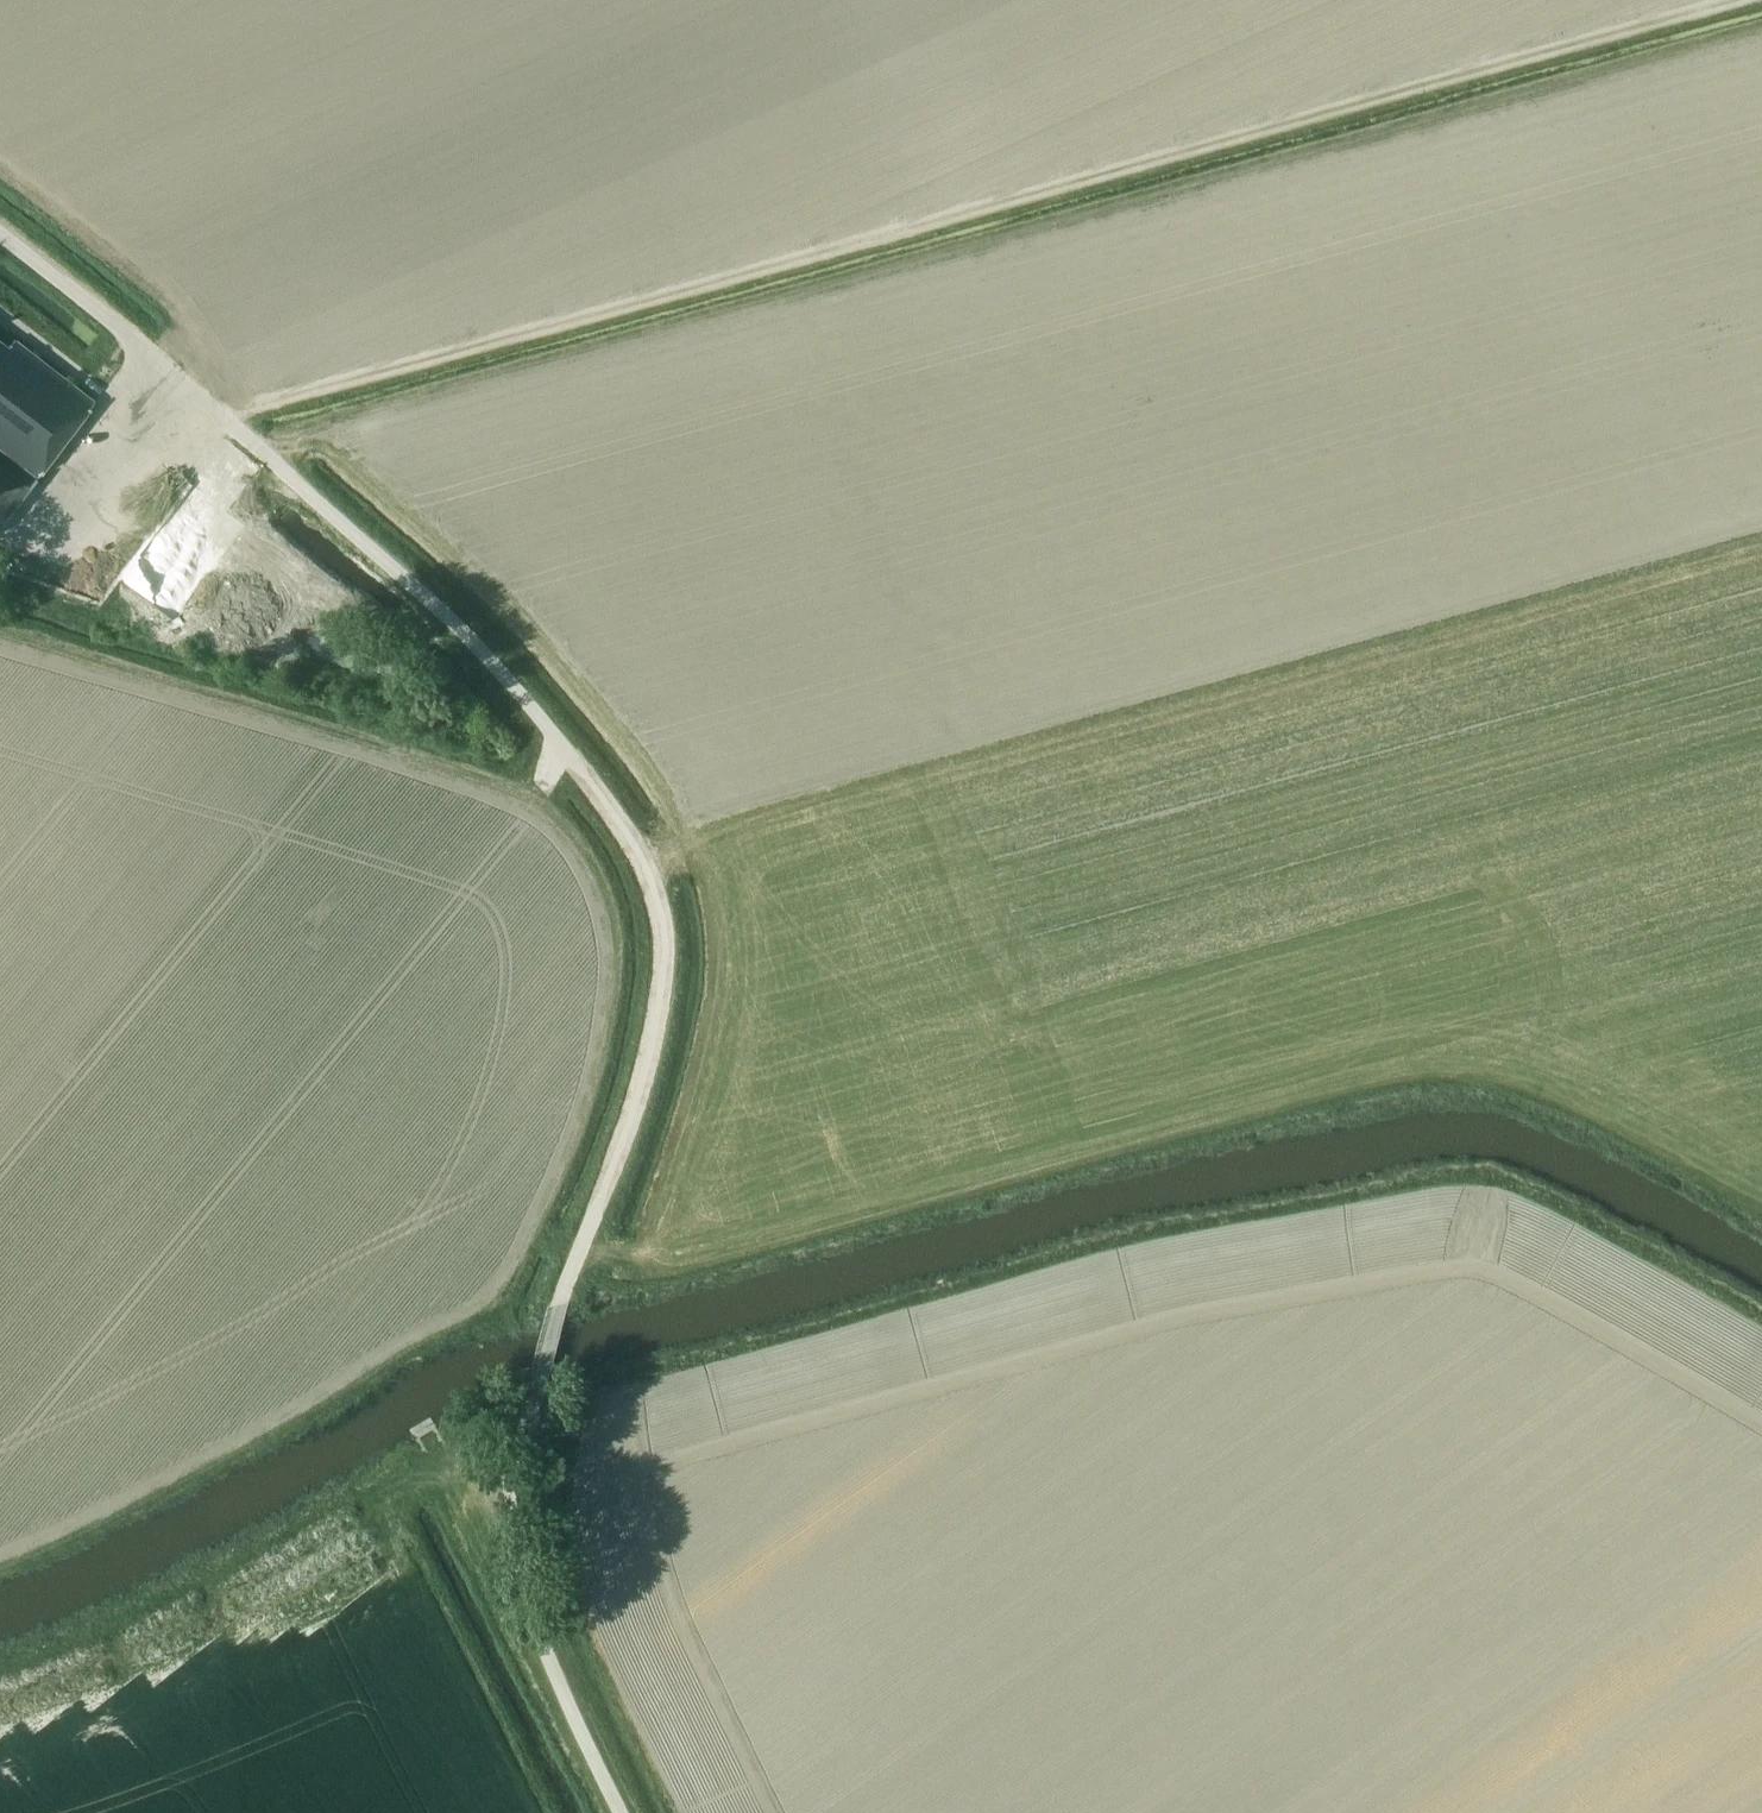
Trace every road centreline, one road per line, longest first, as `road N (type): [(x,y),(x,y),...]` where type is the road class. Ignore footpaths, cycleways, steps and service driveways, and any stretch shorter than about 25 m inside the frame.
road 1 (unclassified): [(576,760),(428,598),(0,235)]
road 2 (unclassified): [(621,1812),(564,1697),(516,1549),(529,1409),(594,1218)]

